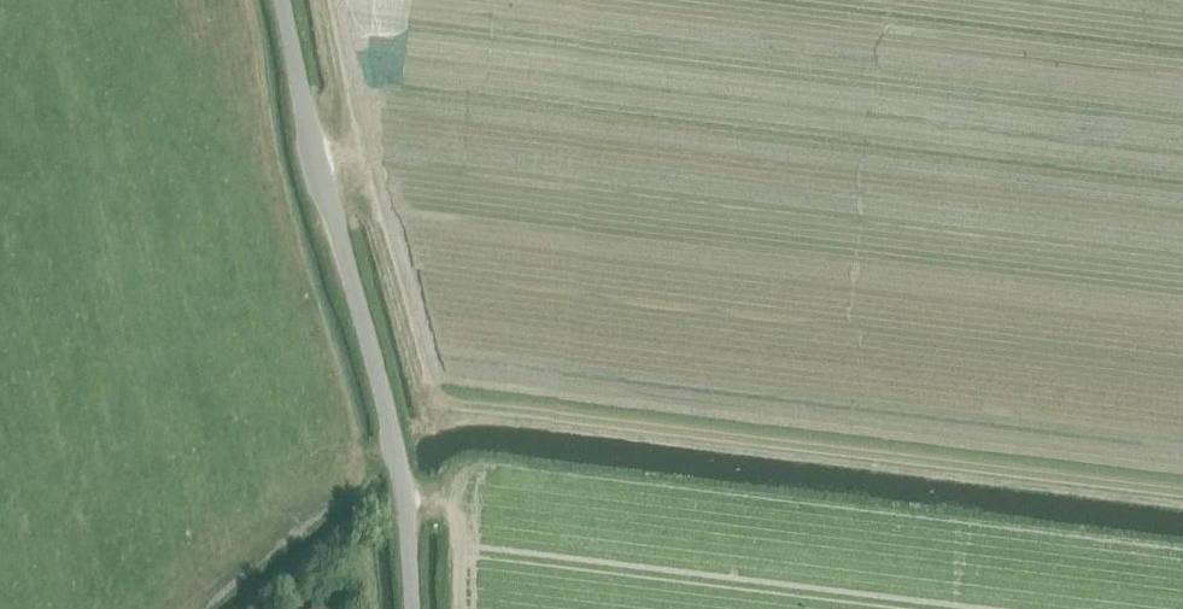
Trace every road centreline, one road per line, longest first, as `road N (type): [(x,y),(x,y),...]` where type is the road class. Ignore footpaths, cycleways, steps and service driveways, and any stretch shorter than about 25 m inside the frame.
road 1 (unclassified): [(412,608),(403,480),(318,167),(283,0)]
road 2 (track): [(179,608),(362,459),(395,456)]

